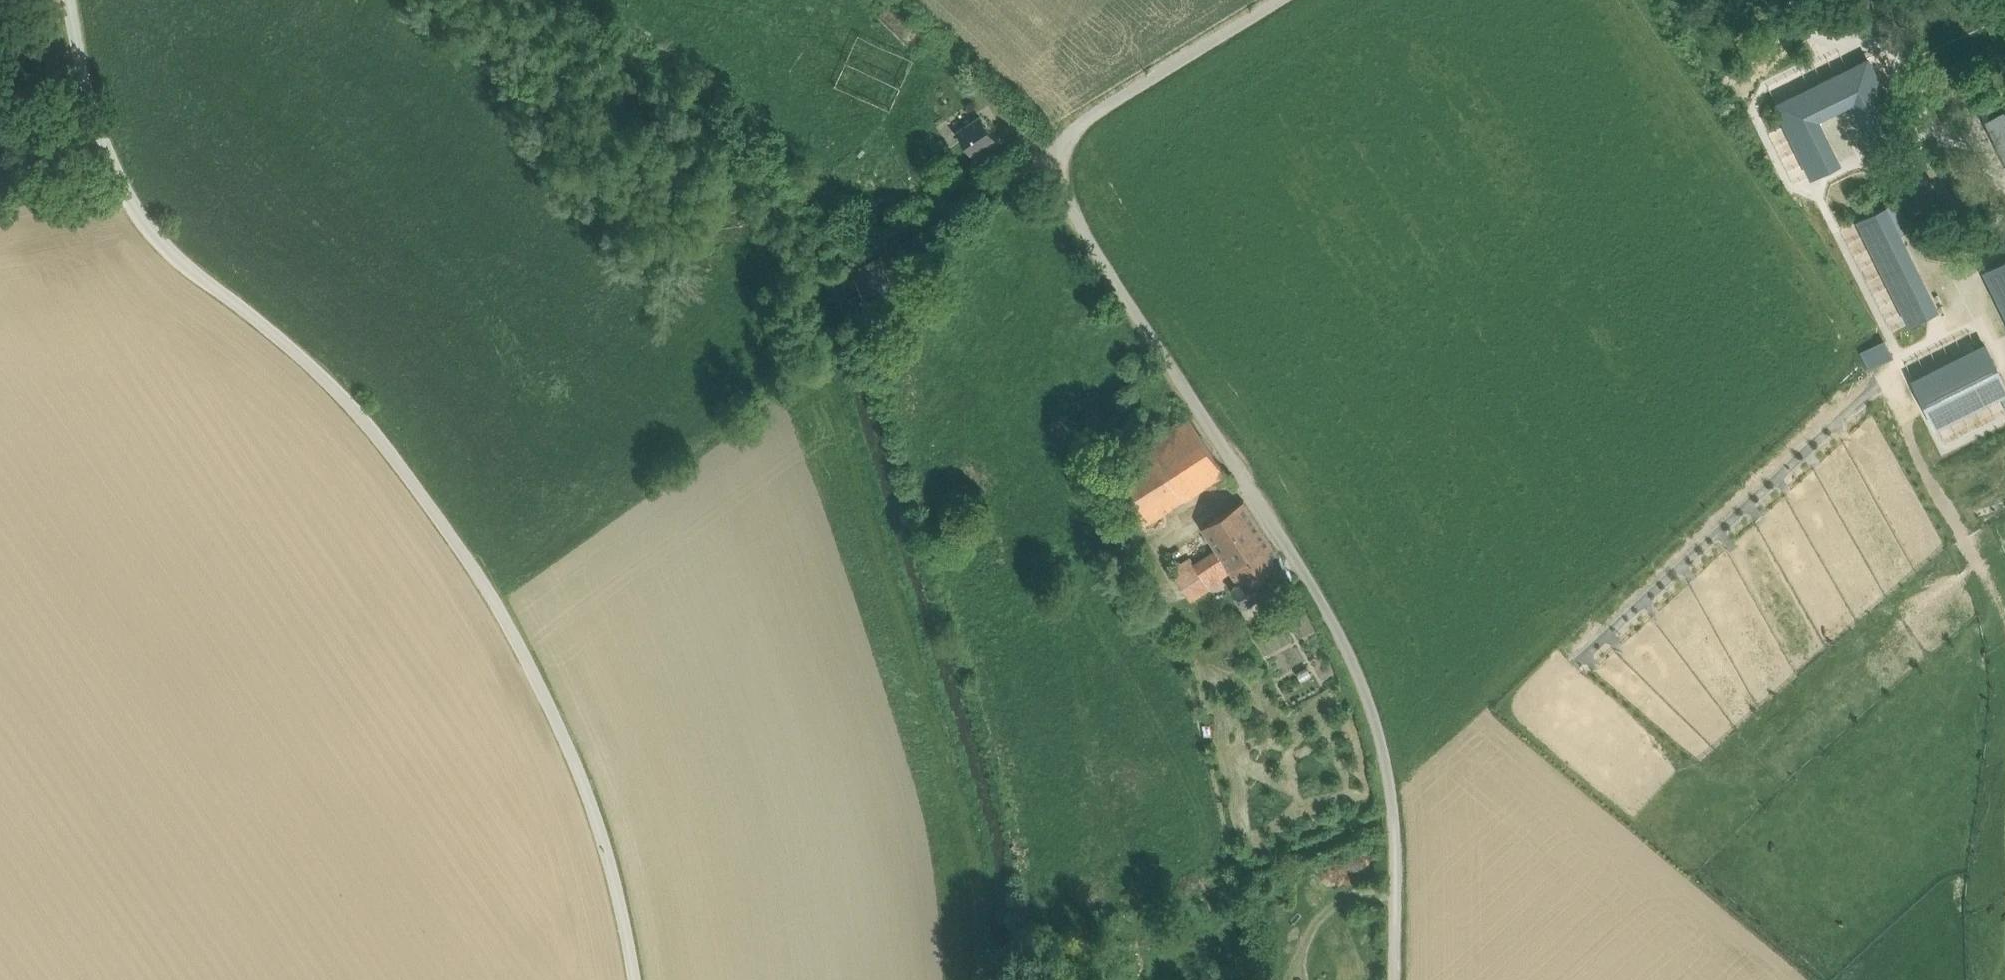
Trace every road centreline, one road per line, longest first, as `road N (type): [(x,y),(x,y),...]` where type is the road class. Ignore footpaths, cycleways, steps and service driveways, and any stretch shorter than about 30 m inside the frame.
road 1 (residential): [(1396,979),(1390,773),(1369,696),(1316,572),(1187,368),(1061,196),(1068,144),(1288,0)]
road 2 (unclassified): [(69,0),(83,87),(131,208),(164,247),(335,390),(444,525),(504,615),(587,789),(635,979)]

